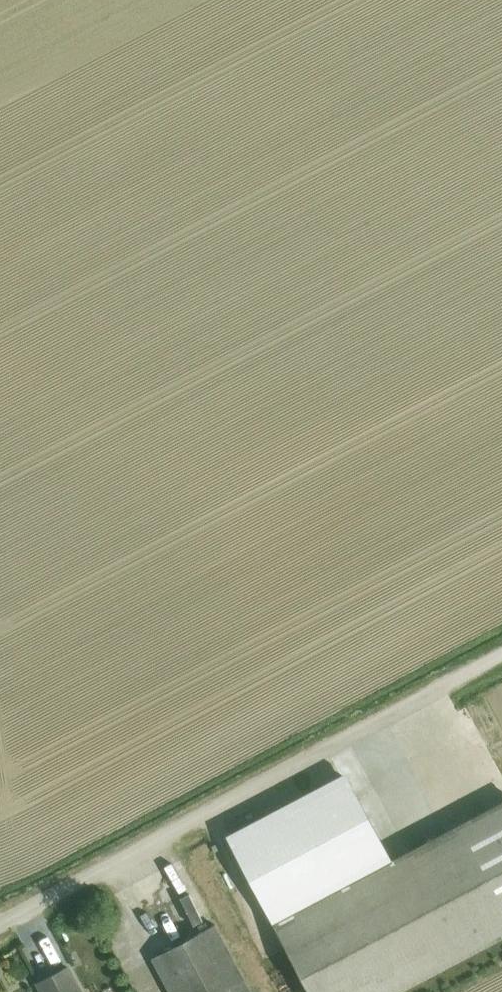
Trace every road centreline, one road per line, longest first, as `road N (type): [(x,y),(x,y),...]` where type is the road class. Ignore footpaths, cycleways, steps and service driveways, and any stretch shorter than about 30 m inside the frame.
road 1 (unclassified): [(0,924),(501,655)]

